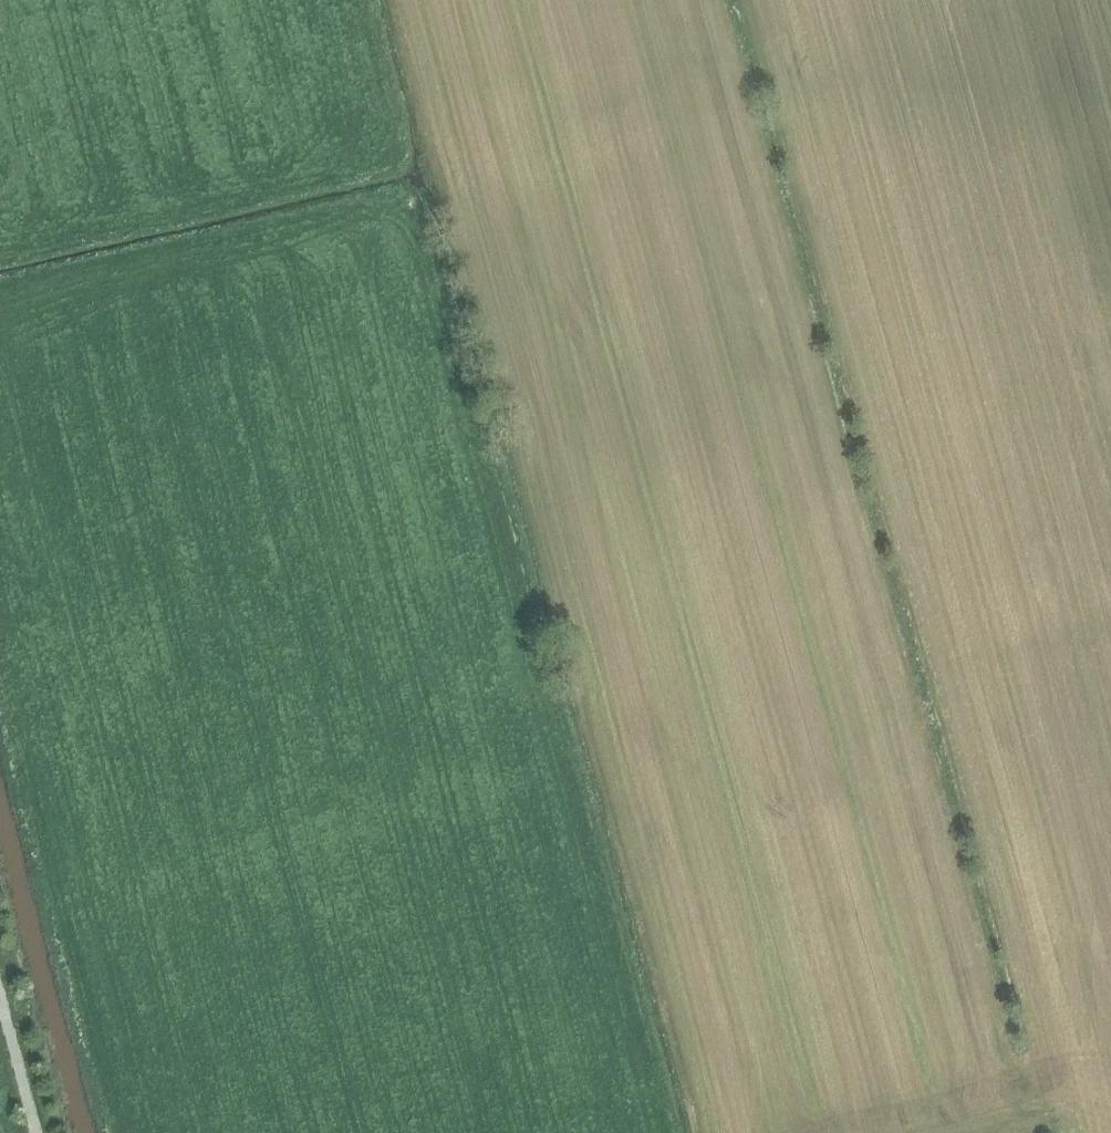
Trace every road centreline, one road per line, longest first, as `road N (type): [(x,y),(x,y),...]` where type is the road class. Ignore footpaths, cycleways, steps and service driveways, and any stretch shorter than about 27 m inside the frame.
road 1 (unclassified): [(35,1132),(0,998)]

